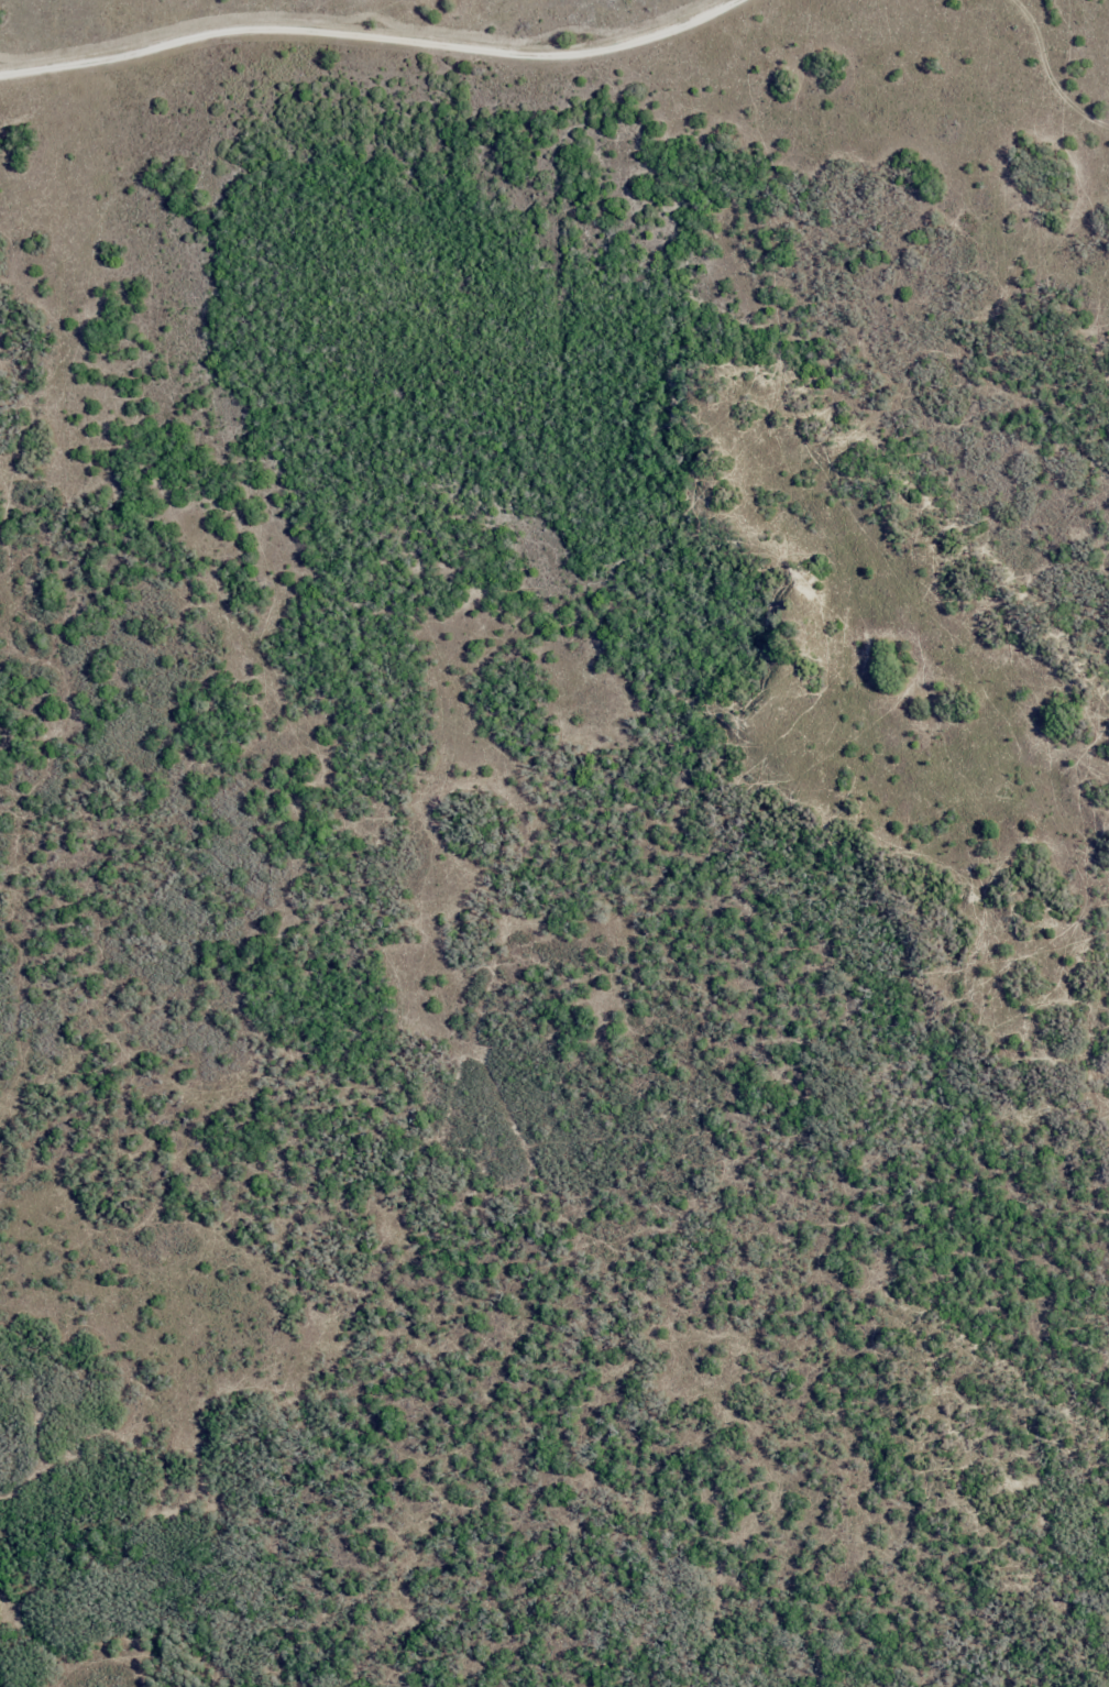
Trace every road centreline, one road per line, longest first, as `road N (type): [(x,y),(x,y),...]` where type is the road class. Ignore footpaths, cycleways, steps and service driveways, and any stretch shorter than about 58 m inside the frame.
road 1 (residential): [(0,68),(629,0)]

